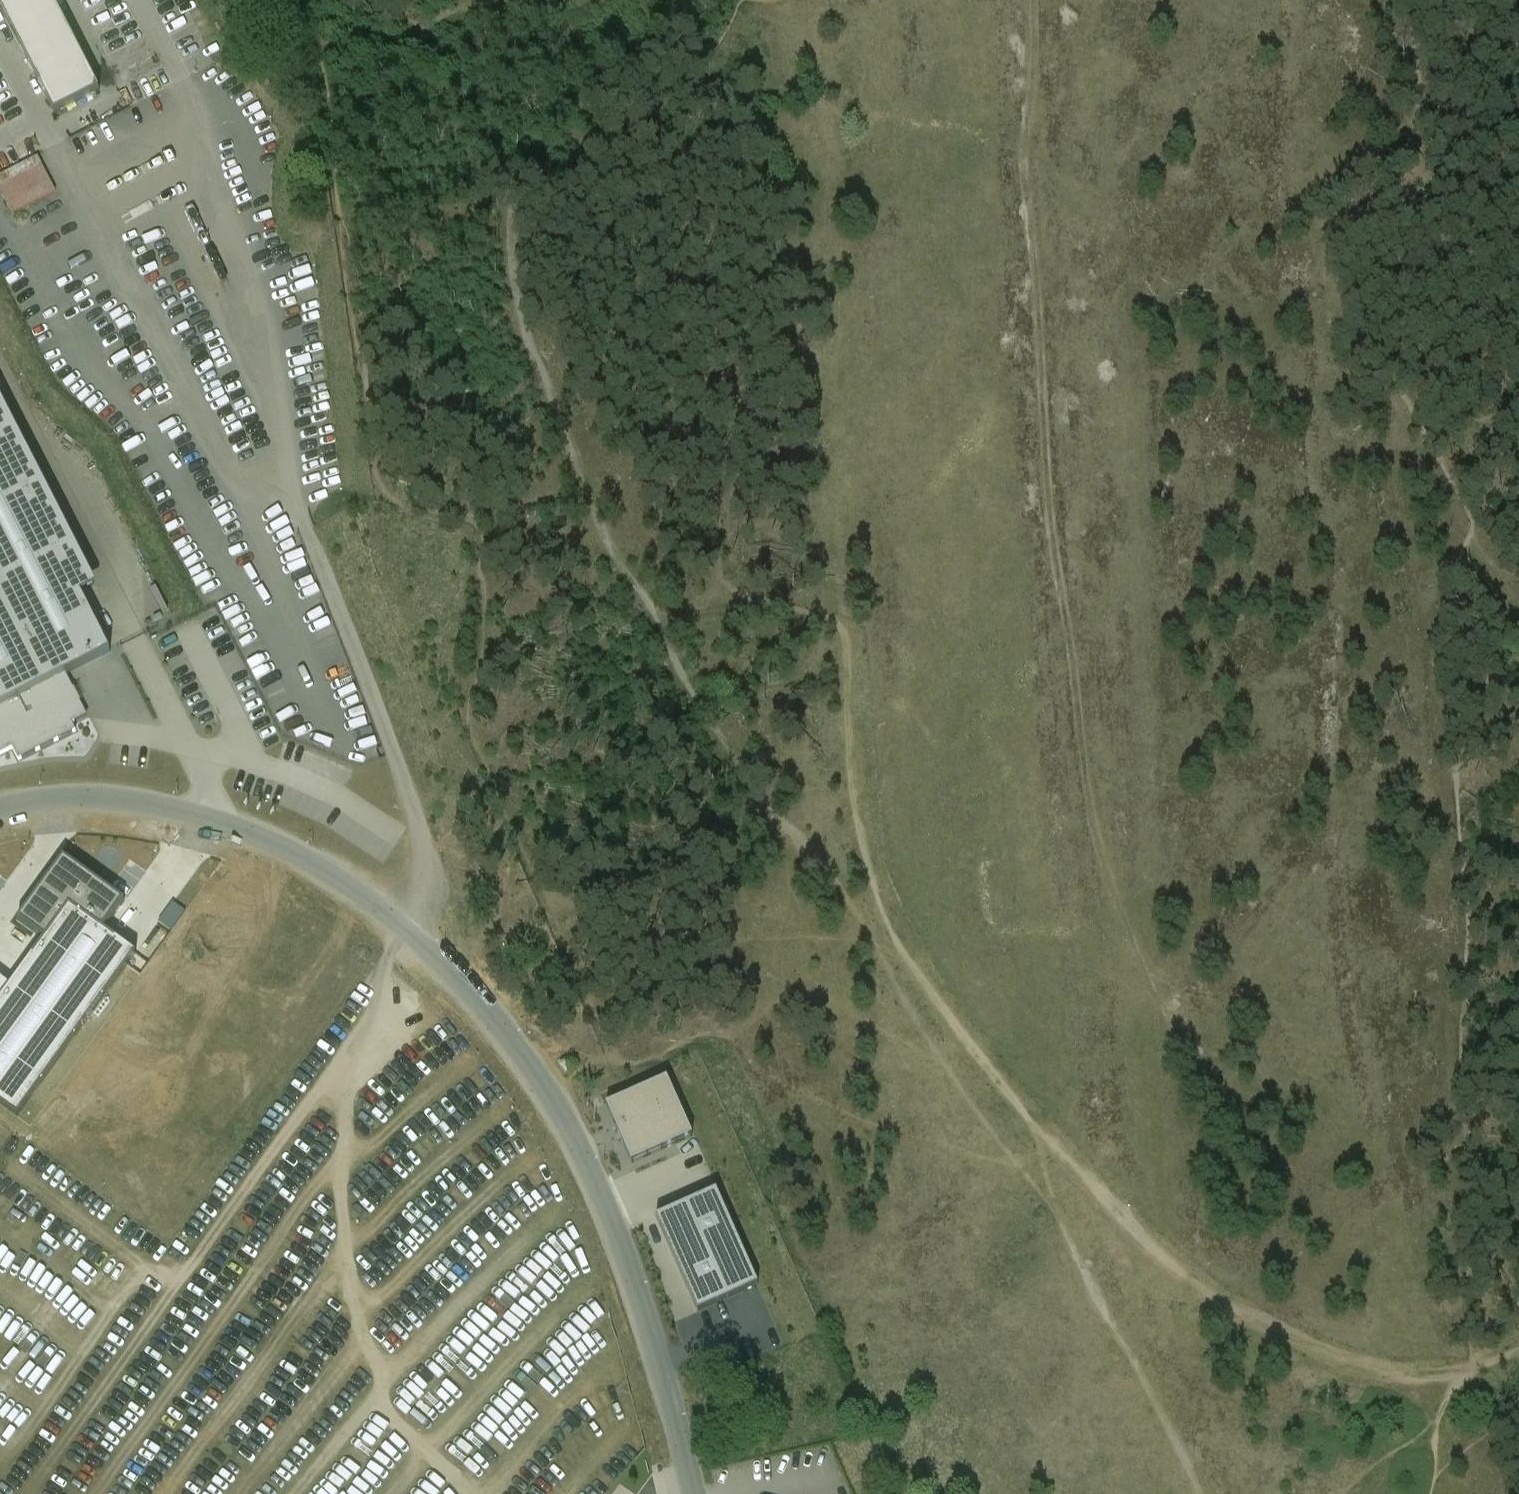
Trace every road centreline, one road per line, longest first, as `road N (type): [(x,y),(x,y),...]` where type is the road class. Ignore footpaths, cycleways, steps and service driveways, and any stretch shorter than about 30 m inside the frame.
road 1 (unclassified): [(694,1493),(634,1281),(600,1196),(520,1050),(446,964),(363,894),(268,838),(108,802),(38,801),(0,813)]

